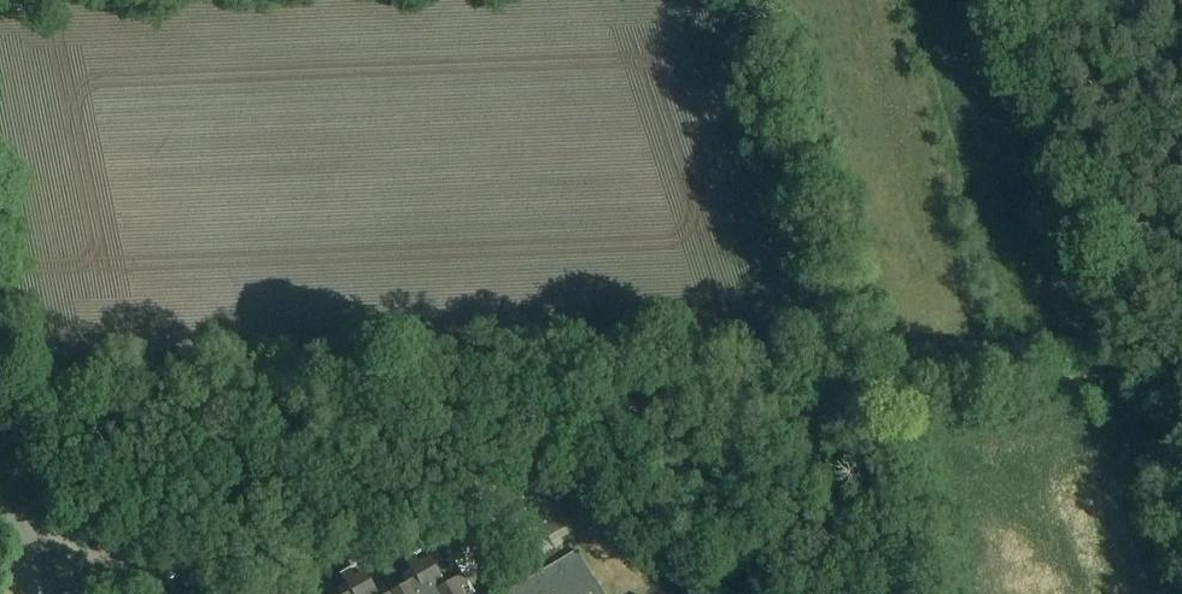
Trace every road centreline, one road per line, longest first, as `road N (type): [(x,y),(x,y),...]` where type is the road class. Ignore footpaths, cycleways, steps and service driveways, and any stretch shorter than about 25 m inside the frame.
road 1 (track): [(0,411),(839,376)]
road 2 (track): [(839,376),(1181,357)]
road 3 (track): [(754,593),(781,544),(839,376)]
road 4 (residential): [(0,491),(16,519),(69,563),(149,593)]

